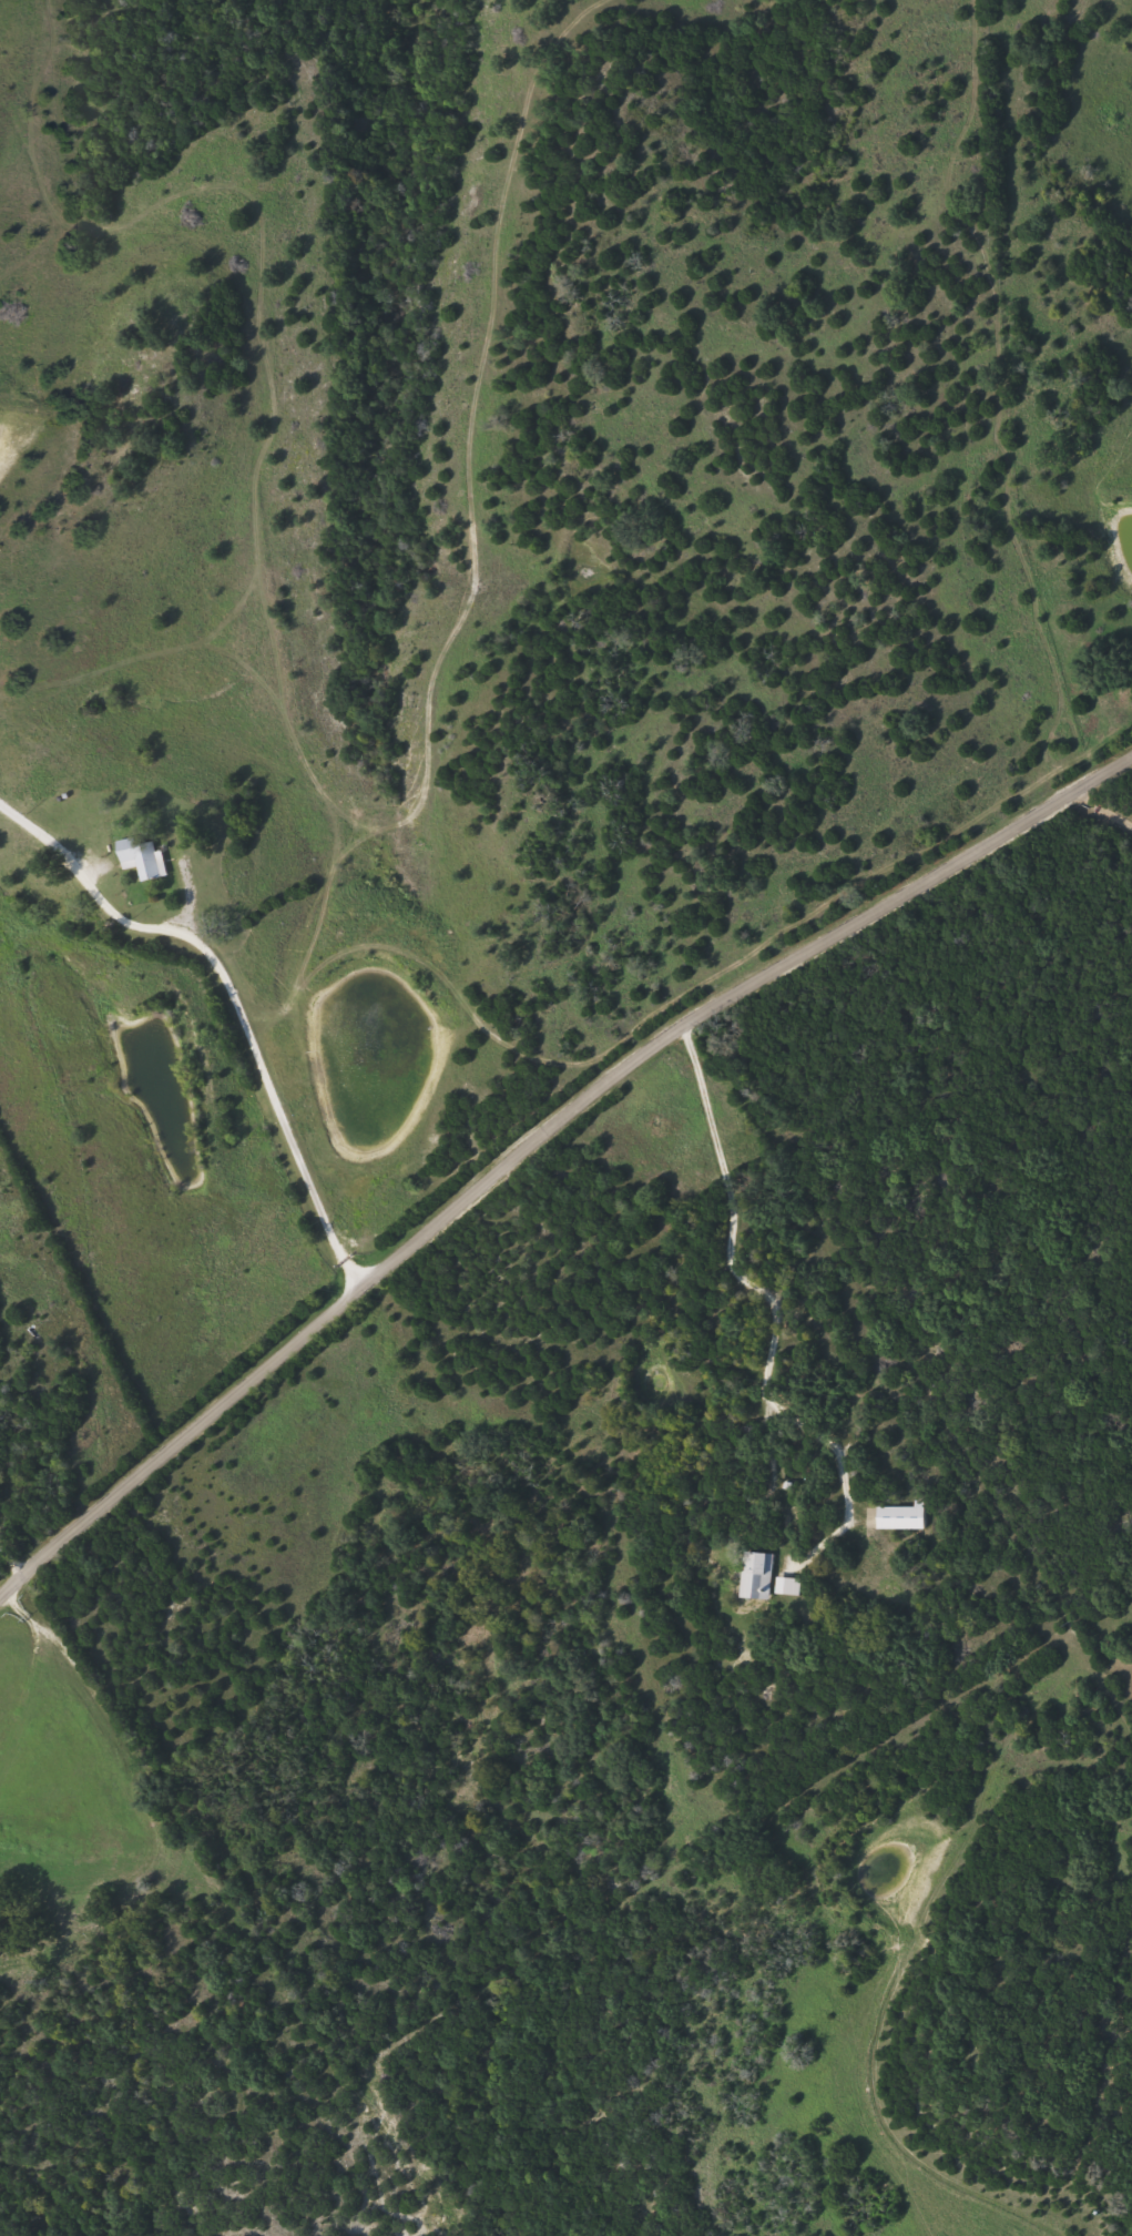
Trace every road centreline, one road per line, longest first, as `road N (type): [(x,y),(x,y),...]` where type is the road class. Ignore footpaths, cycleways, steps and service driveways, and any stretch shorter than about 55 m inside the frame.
road 1 (residential): [(0,1605),(254,1379),(659,1044),(1131,759)]
road 2 (residential): [(359,1293),(247,1047),(221,964),(121,932),(0,806)]

